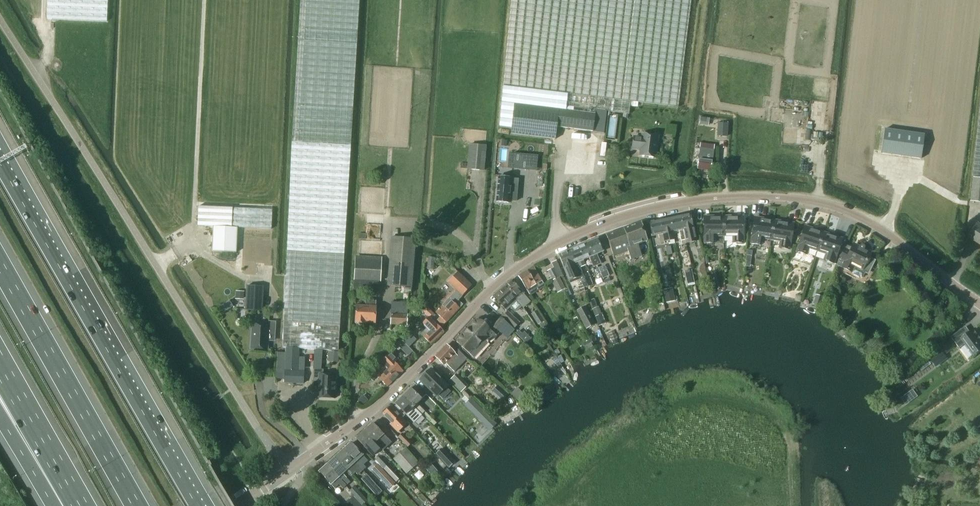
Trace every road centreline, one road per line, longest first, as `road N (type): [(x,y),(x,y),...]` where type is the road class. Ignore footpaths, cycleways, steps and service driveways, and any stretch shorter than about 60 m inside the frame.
road 1 (unclassified): [(297,463),(397,389),(508,273),(556,244),(639,211),(724,198),(819,202),(883,232),(979,303)]
road 2 (motorway): [(203,505),(0,158)]
road 3 (motorway): [(138,505),(0,262)]
road 4 (motorway): [(0,373),(74,505)]
road 5 (motorway): [(0,408),(74,505)]

